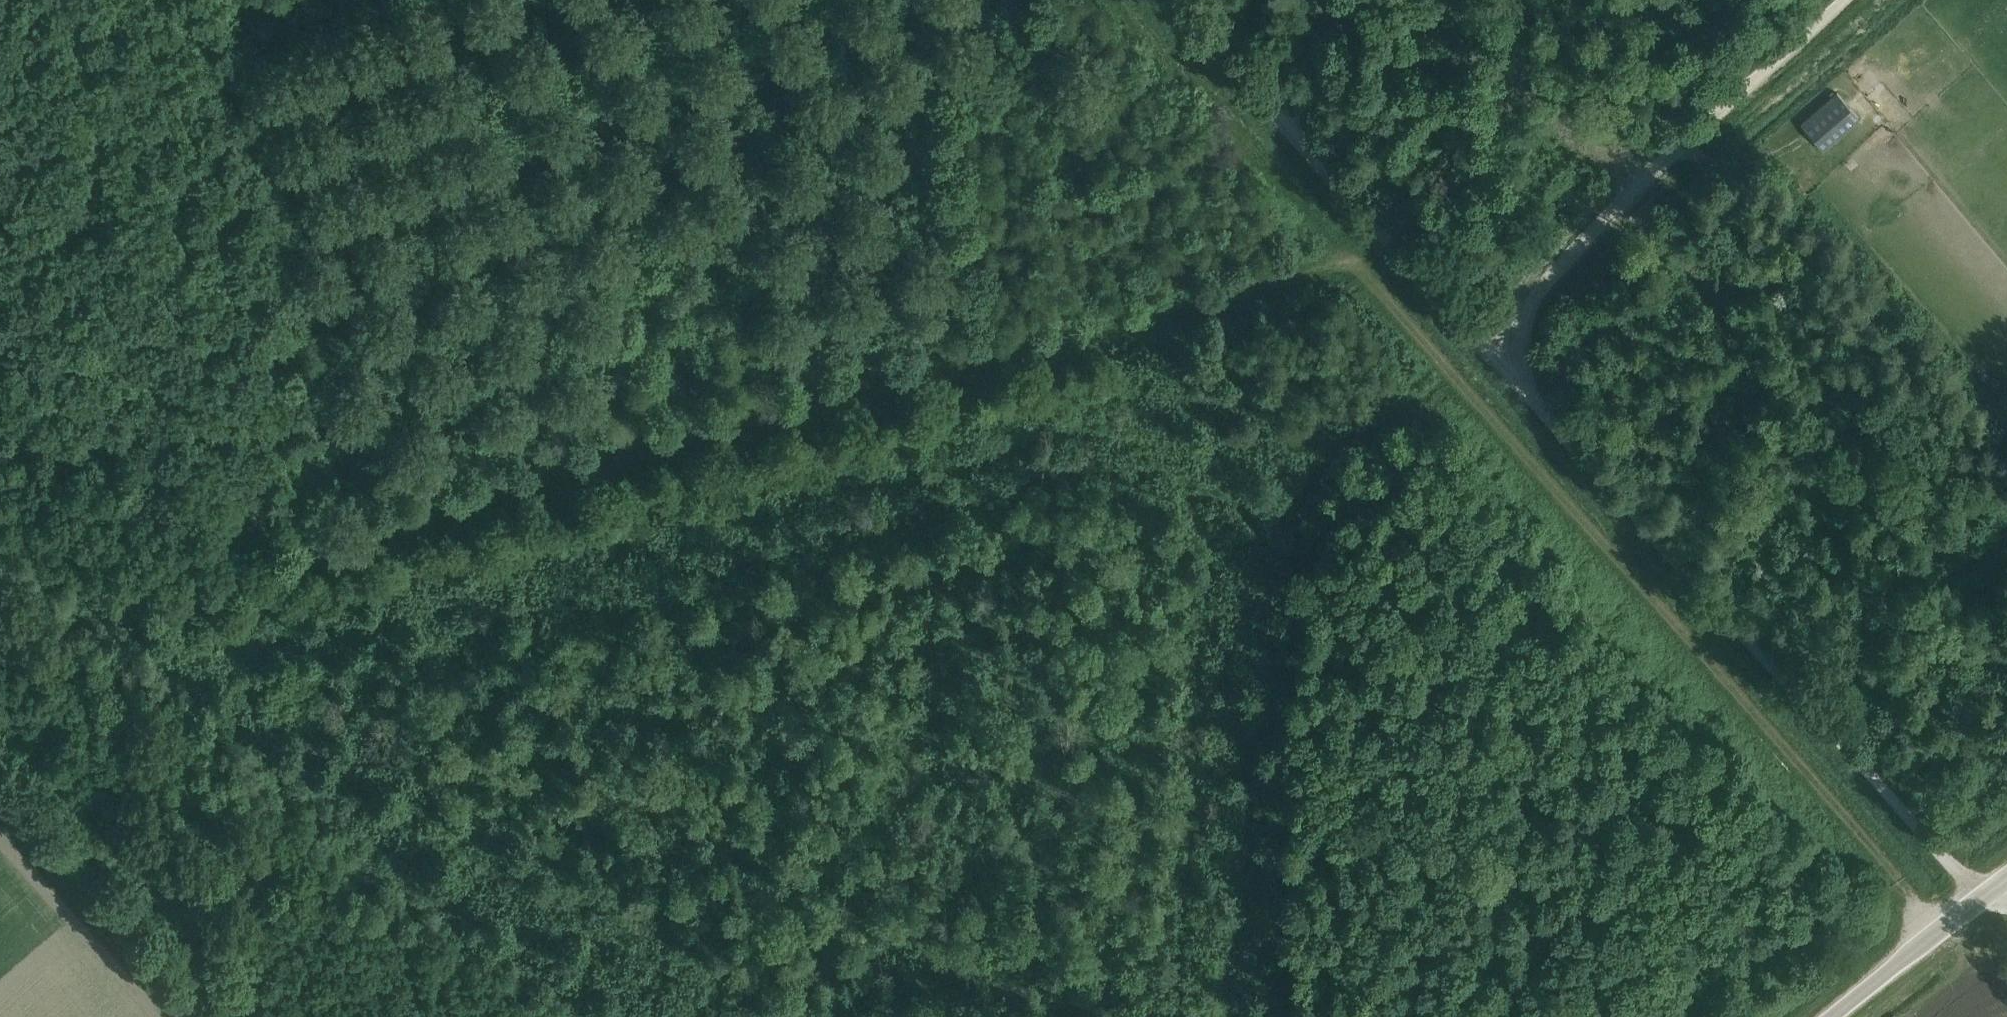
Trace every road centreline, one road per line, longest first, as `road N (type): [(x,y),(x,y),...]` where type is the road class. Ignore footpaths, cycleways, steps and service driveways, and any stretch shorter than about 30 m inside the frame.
road 1 (track): [(1982,894),(1516,375),(1532,306),(1568,249),(1848,0)]
road 2 (unclassified): [(1831,1016),(2006,878)]

